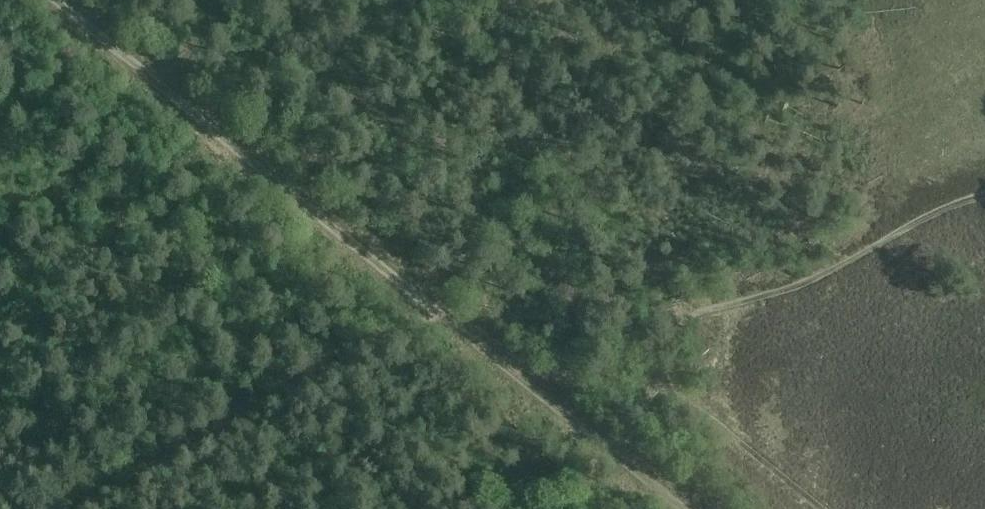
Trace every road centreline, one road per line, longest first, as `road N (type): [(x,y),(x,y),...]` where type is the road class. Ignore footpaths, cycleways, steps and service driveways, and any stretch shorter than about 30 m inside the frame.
road 1 (track): [(57,0),(433,310)]
road 2 (track): [(76,508),(433,310)]
road 3 (track): [(660,378),(689,314),(806,281),(951,203),(984,195)]
road 4 (track): [(433,310),(621,455)]

